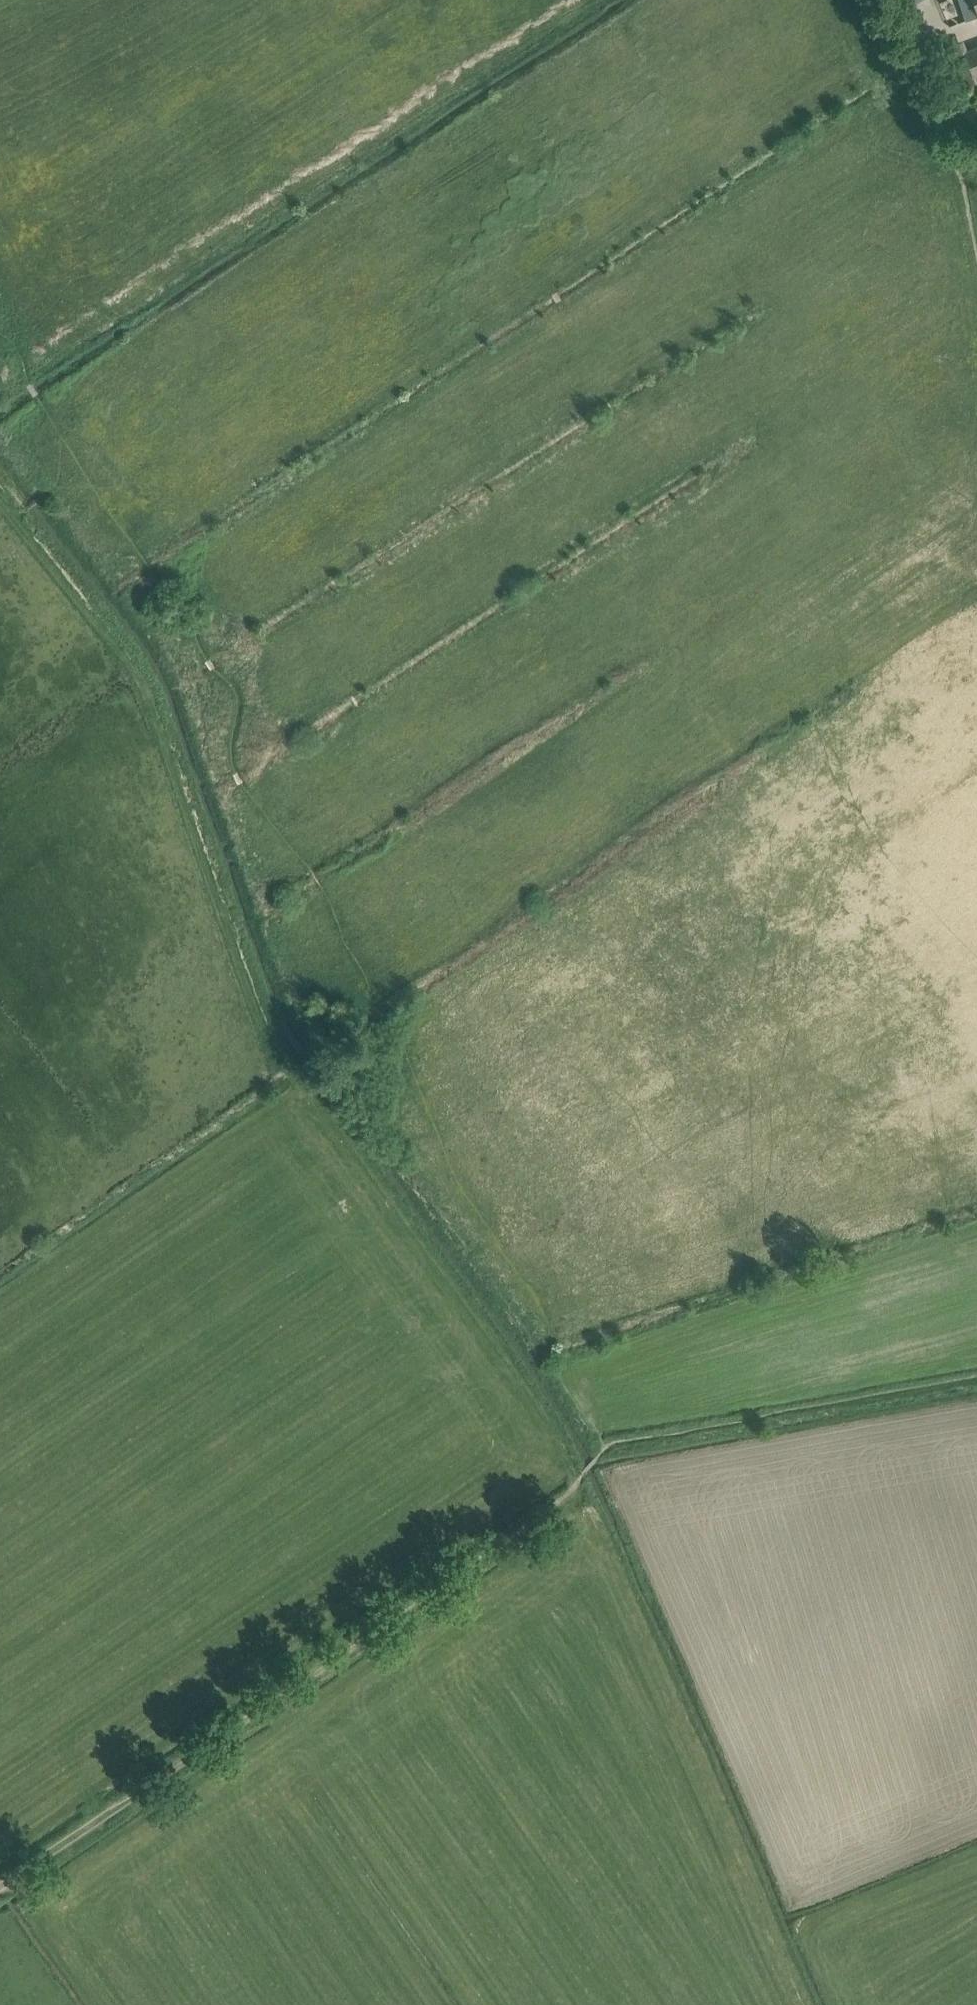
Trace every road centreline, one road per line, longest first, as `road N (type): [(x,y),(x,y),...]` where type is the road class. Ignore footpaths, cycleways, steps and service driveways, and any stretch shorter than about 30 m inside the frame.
road 1 (track): [(0,498),(142,666),(165,713),(264,1007),(581,1474)]
road 2 (track): [(0,1886),(561,1506)]

